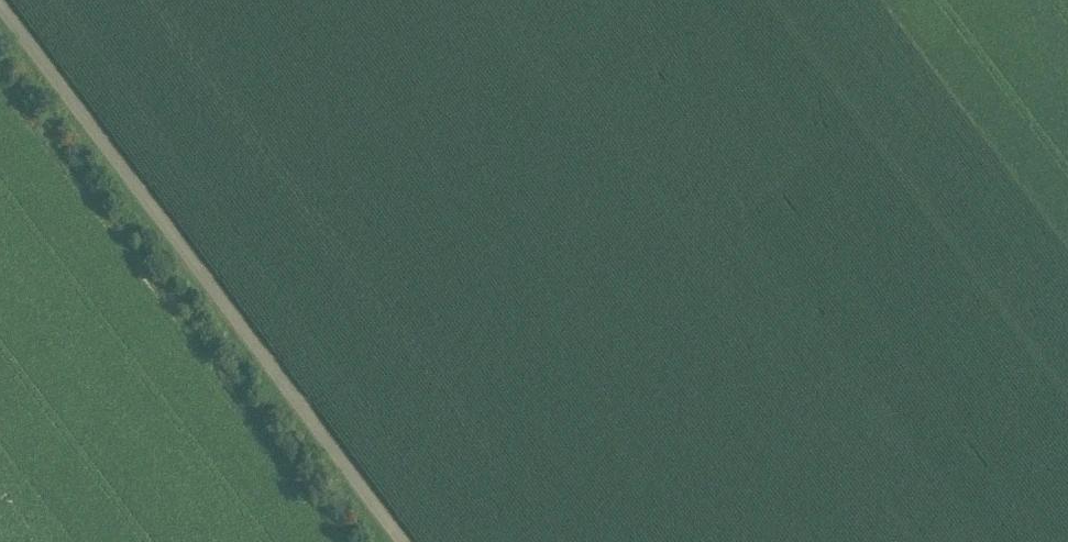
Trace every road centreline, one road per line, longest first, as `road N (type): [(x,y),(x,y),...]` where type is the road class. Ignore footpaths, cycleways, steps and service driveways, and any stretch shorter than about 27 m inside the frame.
road 1 (track): [(0,10),(403,541)]

